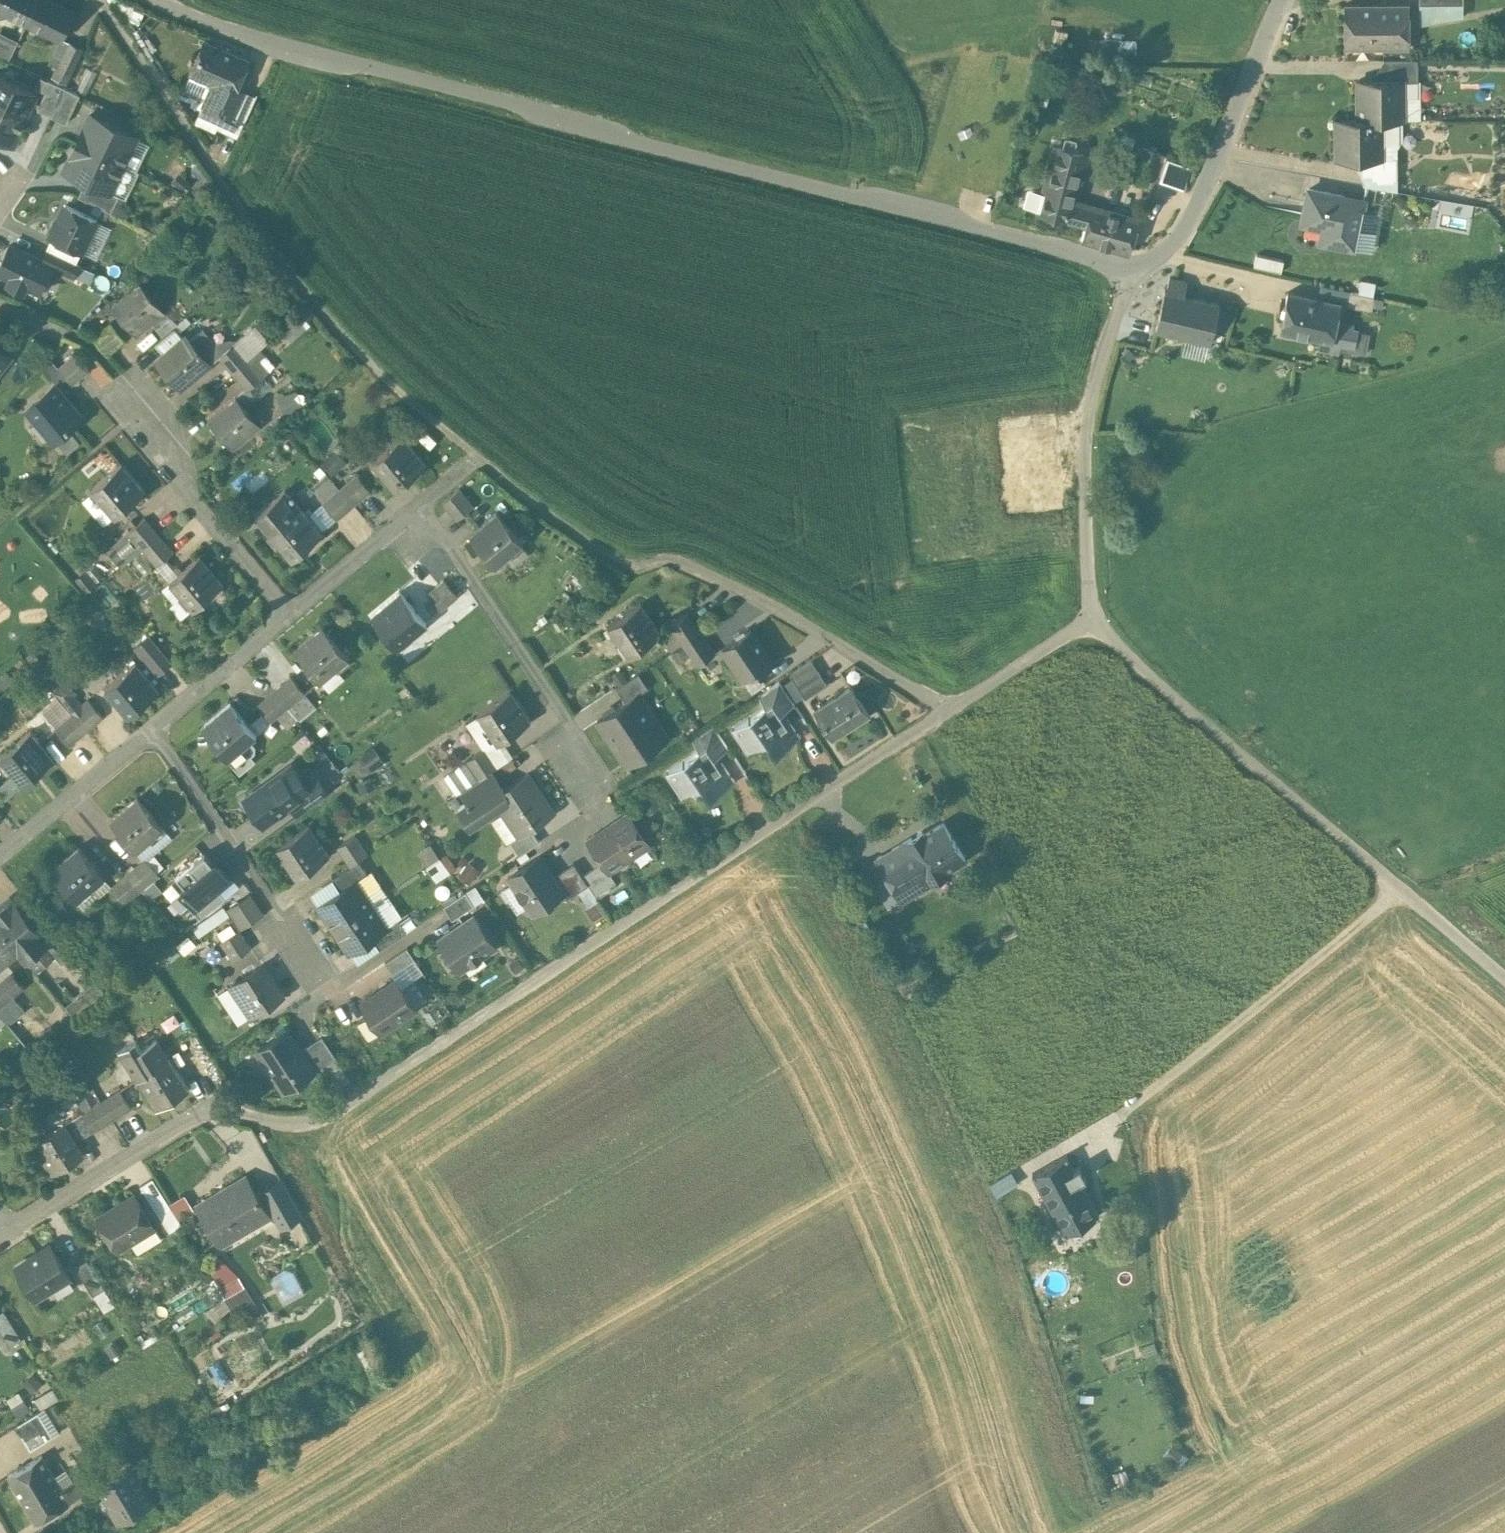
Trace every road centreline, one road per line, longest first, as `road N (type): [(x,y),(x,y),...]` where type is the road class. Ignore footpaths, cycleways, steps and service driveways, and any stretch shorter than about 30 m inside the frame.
road 1 (unclassified): [(948,710),(706,567),(671,558),(632,561),(476,450),(371,357),(234,198),(100,0)]
road 2 (unclassified): [(948,710),(333,1110),(291,1125),(234,1110),(207,1114),(7,1230)]
road 3 (unclassified): [(172,0),(328,53),(1132,271)]
road 4 (unclassified): [(1504,973),(1093,620)]
road 5 (residential): [(598,757),(421,499),(289,610)]
road 6 (unclassified): [(1132,271),(1094,422),(1085,515),(1093,620)]
road 7 (unclassified): [(1132,271),(1175,241),(1282,0)]
road 8 (residential): [(304,956),(154,726)]
road 9 (residential): [(128,404),(289,610)]
road 10 (residential): [(154,726),(0,852)]
road 11 (residential): [(289,610),(154,726)]
road 12 (unclassified): [(1093,620),(948,710)]

